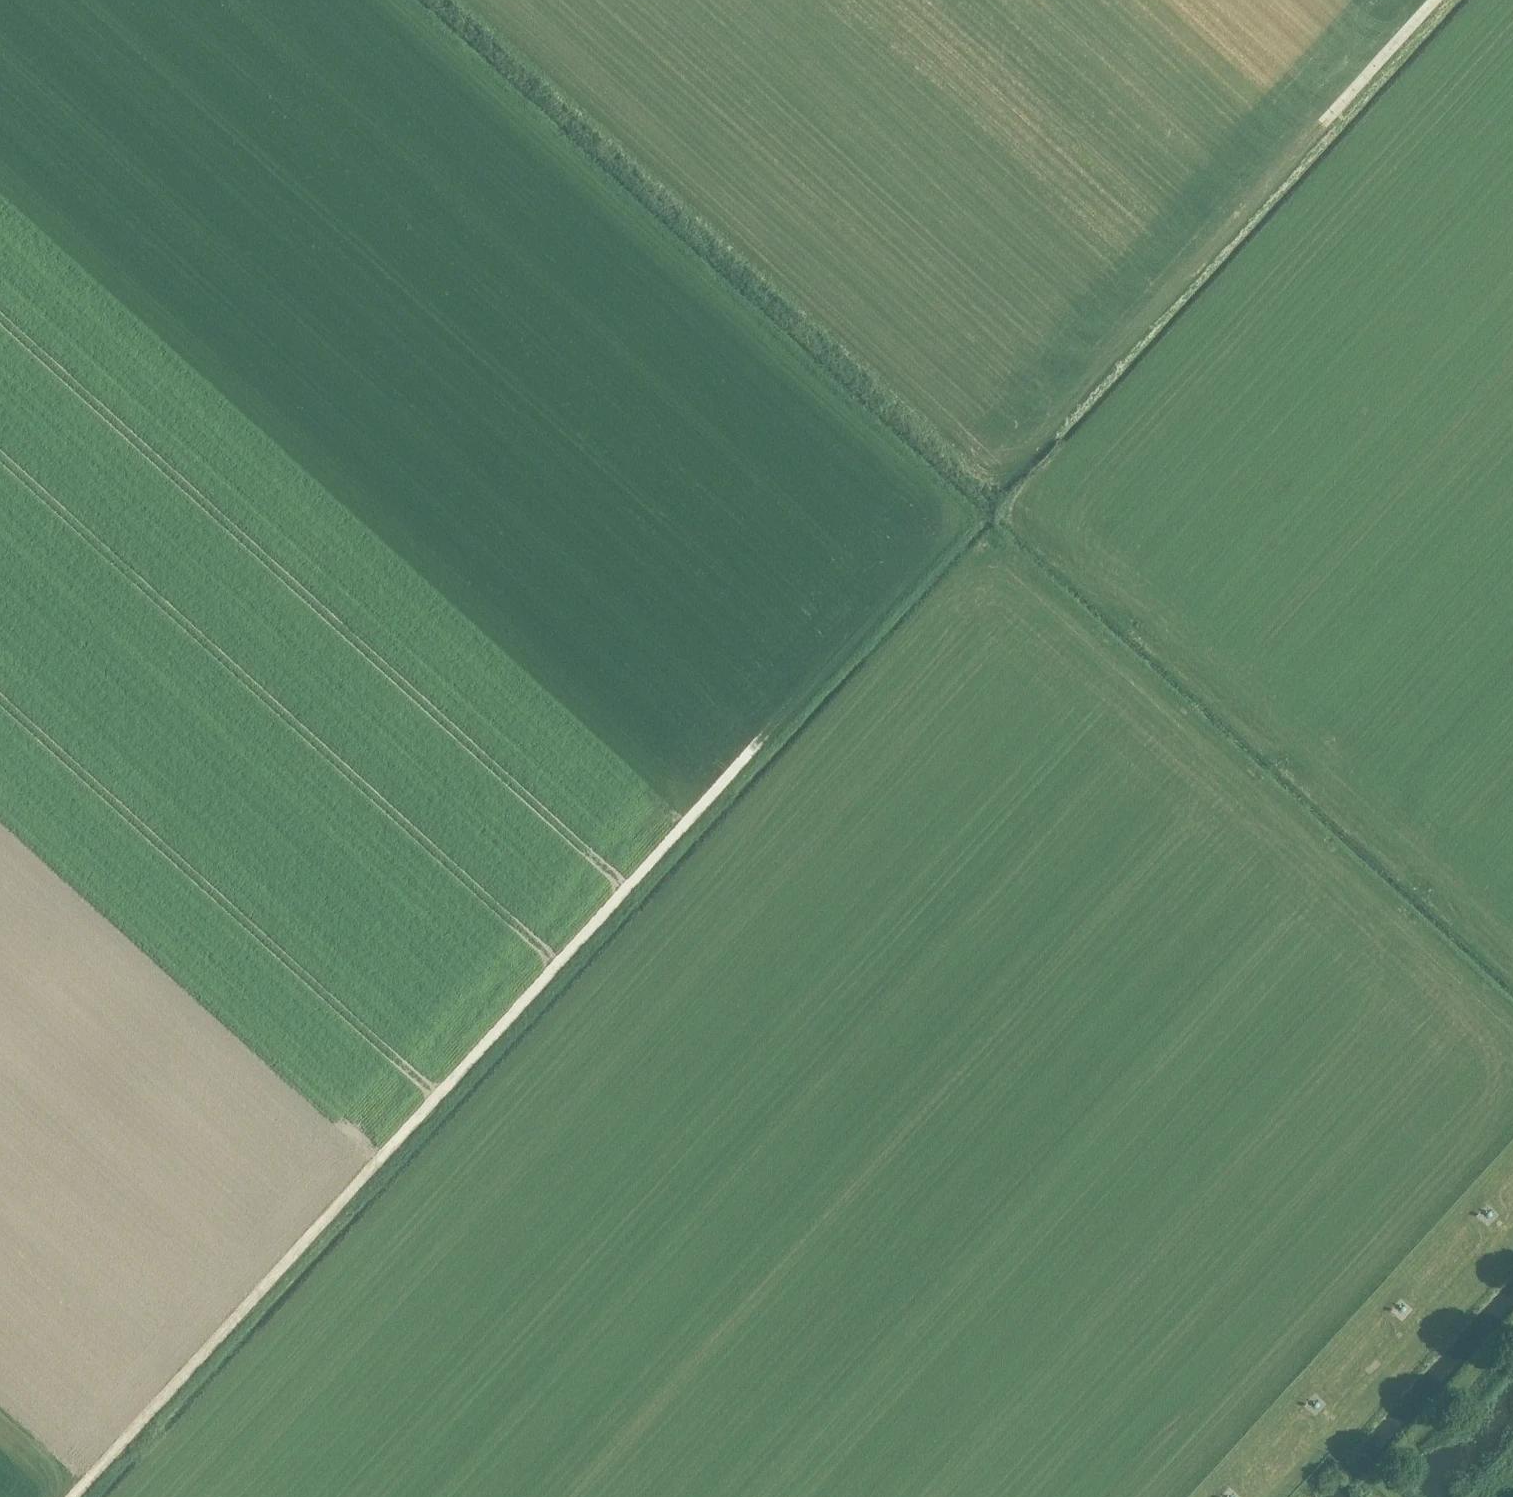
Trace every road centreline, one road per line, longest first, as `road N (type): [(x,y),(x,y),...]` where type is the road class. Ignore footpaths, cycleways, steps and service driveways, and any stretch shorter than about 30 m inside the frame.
road 1 (track): [(760,745),(77,1496)]
road 2 (track): [(1279,1496),(1512,1238)]
road 3 (track): [(1322,130),(1440,0)]

